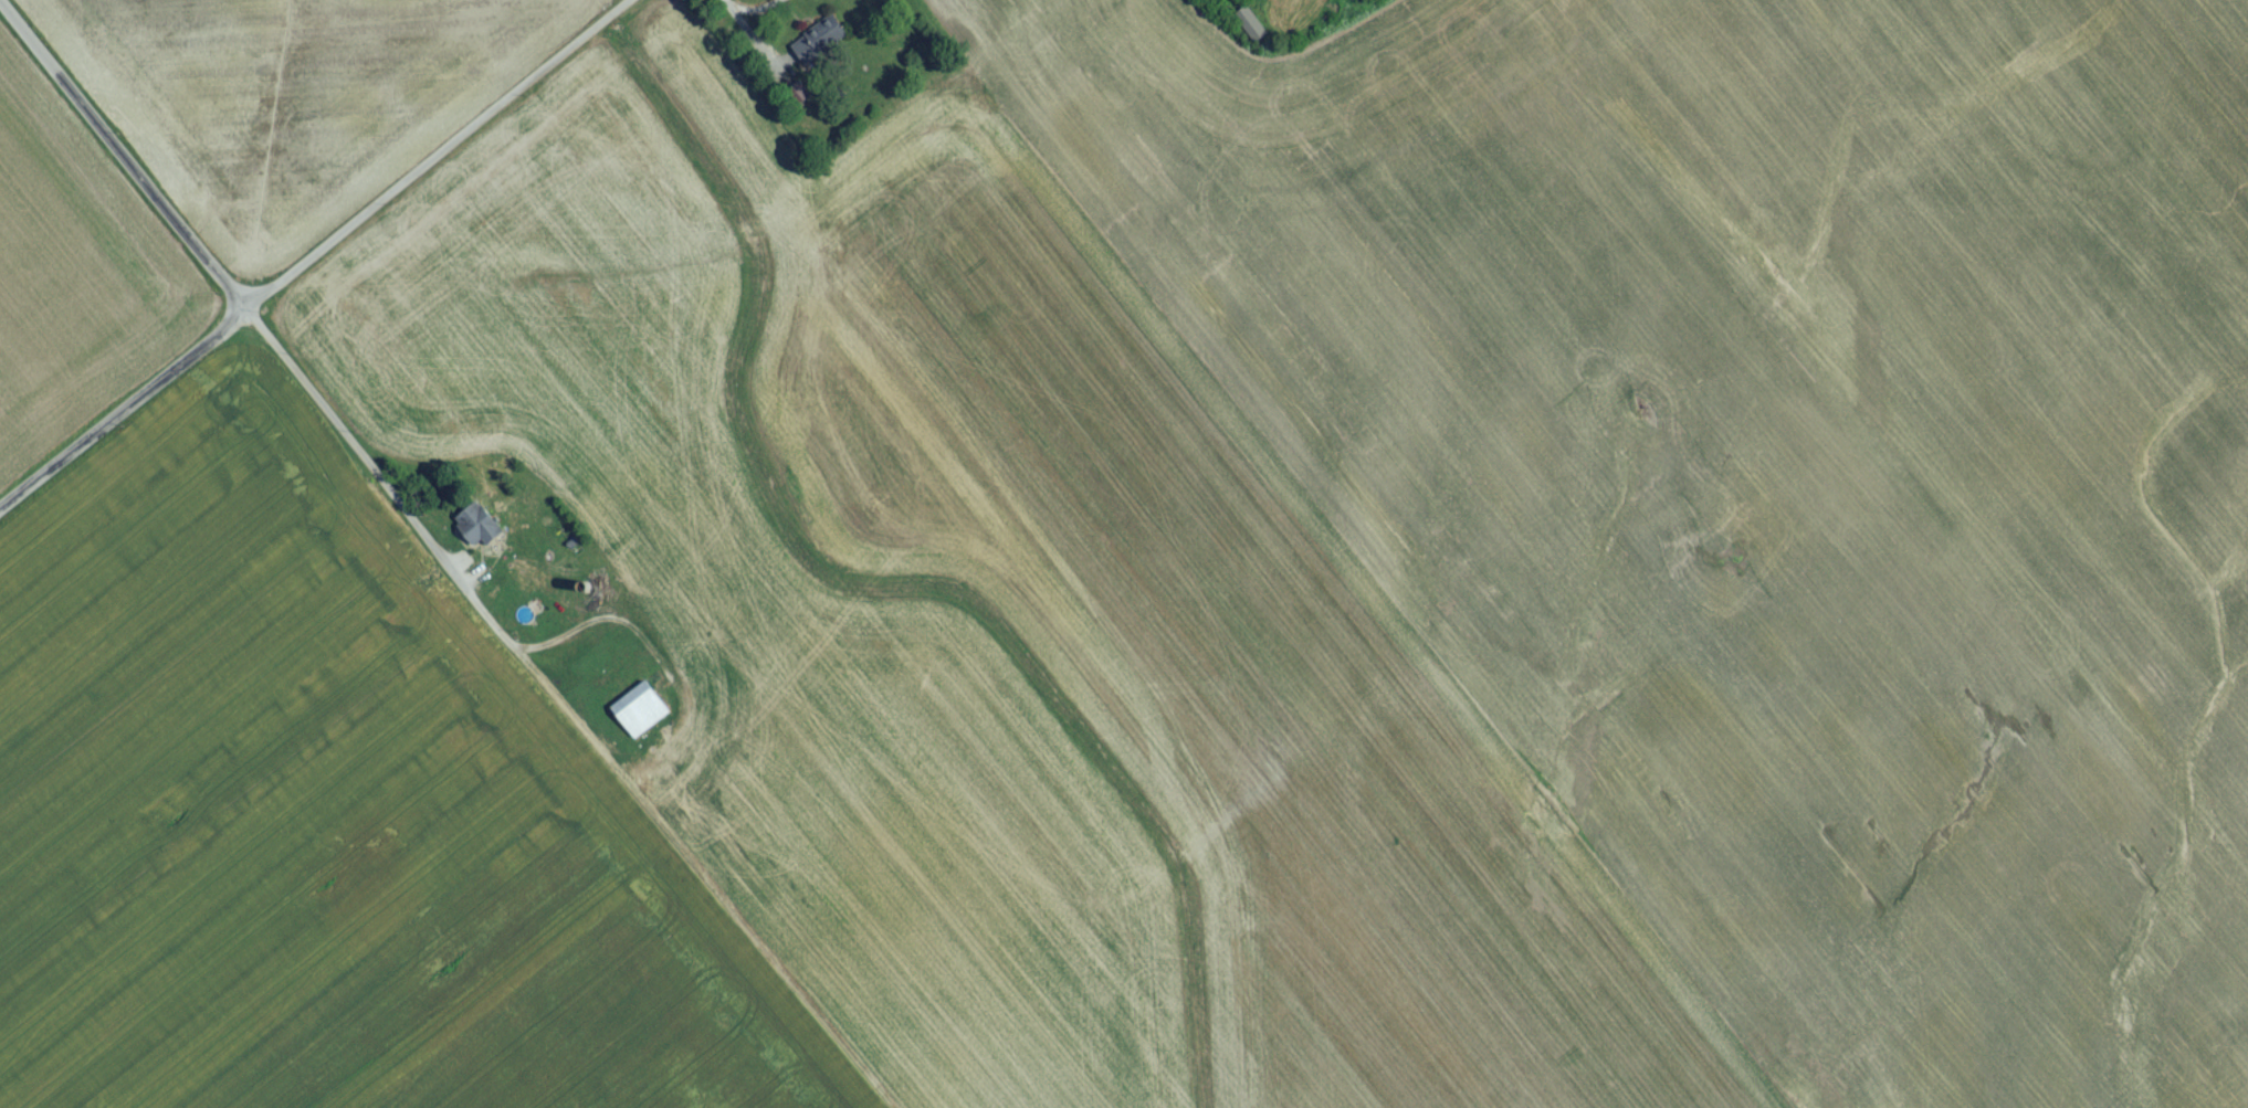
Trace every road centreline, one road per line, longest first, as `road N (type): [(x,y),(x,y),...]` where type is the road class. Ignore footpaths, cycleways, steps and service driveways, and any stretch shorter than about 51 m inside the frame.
road 1 (residential): [(245,312),(644,0)]
road 2 (residential): [(245,312),(0,10)]
road 3 (residential): [(0,516),(245,312)]

